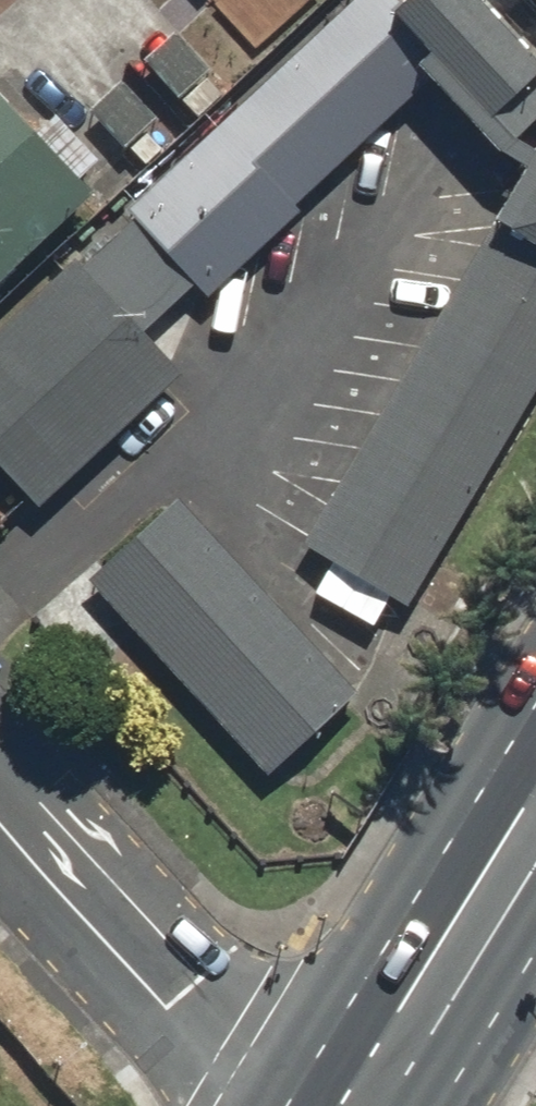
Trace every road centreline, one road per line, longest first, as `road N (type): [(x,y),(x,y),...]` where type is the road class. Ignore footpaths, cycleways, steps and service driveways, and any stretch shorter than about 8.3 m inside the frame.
road 1 (residential): [(263,1105),(0,811)]
road 2 (primary): [(353,1105),(535,804)]

